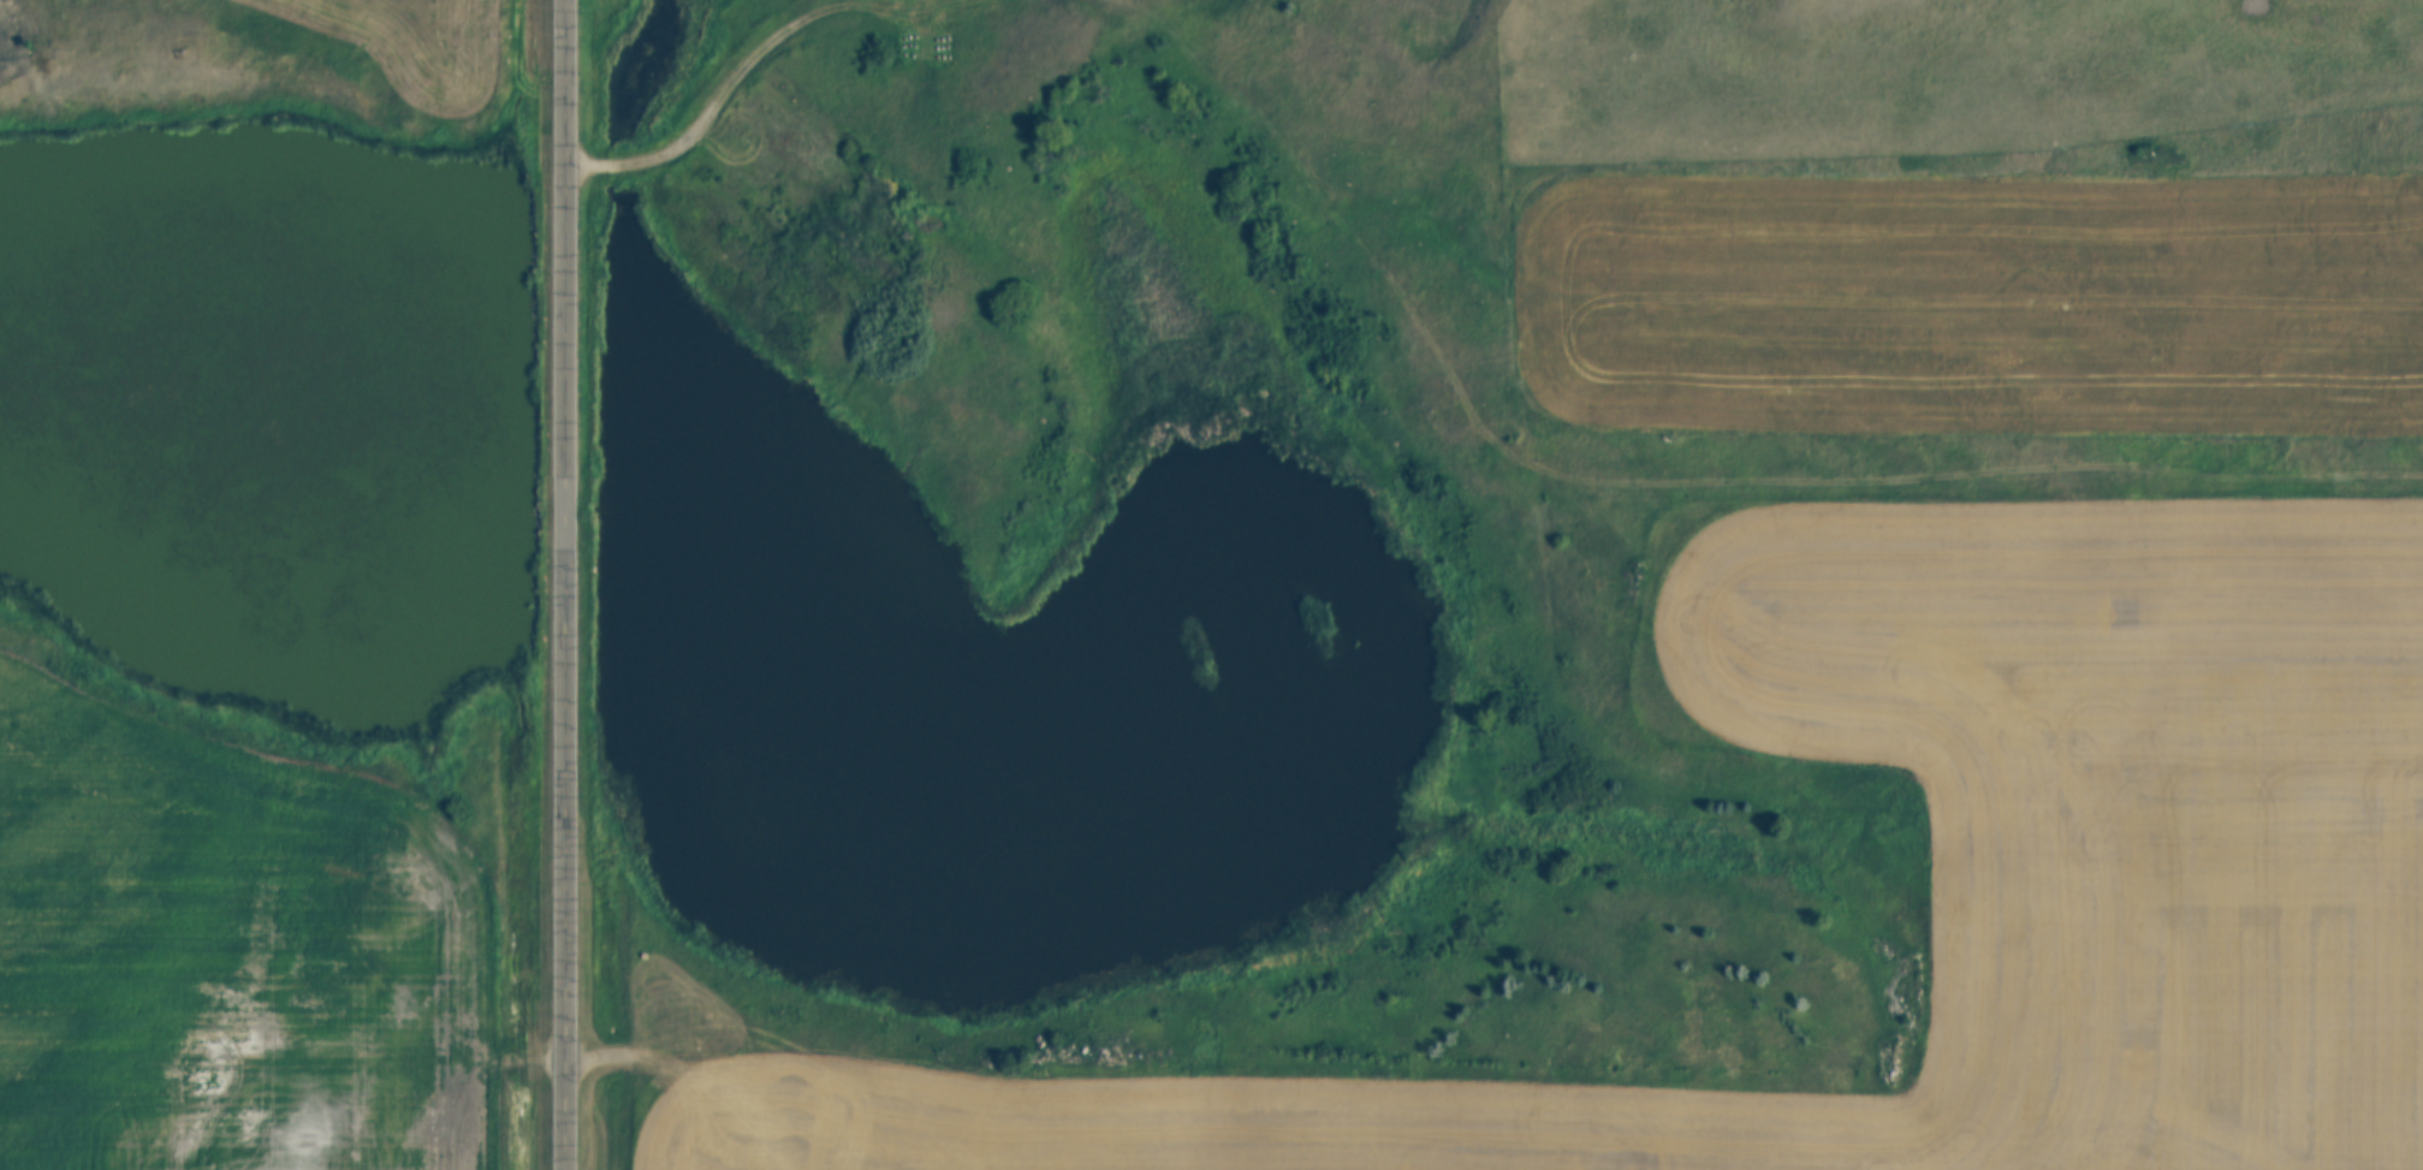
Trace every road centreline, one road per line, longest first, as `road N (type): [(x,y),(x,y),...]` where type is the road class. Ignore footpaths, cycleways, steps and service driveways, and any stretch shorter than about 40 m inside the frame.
road 1 (track): [(1130,0),(1275,127),(1388,273),(1484,428),(1543,469),(1592,480),(2422,474)]
road 2 (tertiary): [(565,1169),(564,0)]
road 3 (track): [(565,168),(626,165),(690,135),(798,11),(823,0)]

